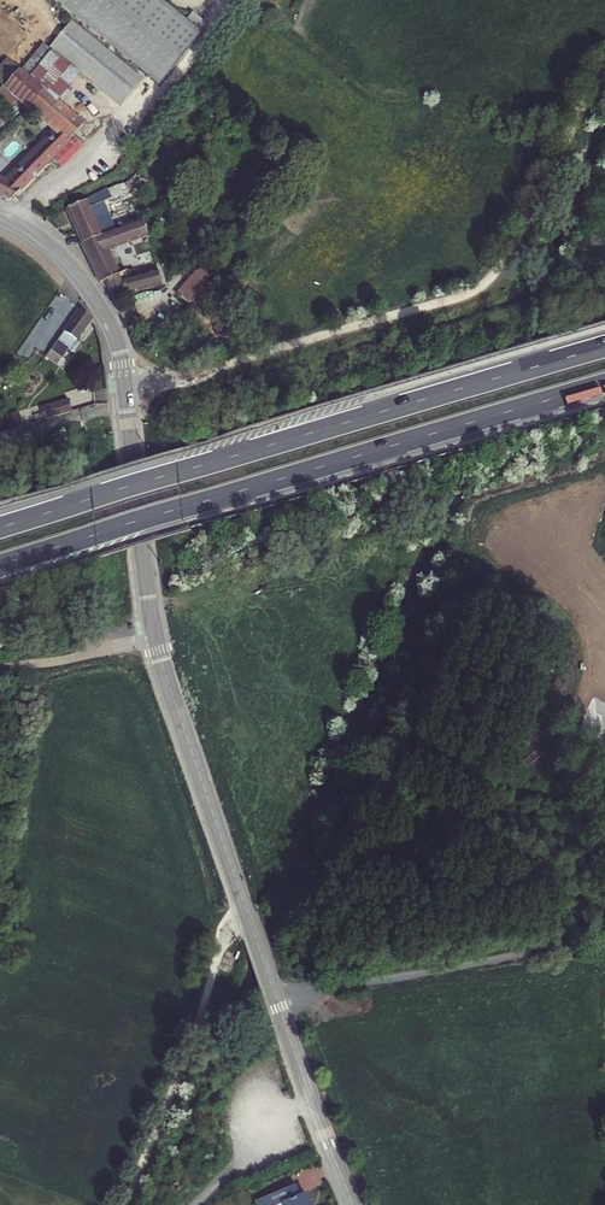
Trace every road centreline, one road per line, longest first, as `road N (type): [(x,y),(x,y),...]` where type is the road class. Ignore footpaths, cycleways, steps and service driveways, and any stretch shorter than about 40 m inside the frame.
road 1 (tertiary): [(0,215),(63,260),(119,347),(150,616),(252,929)]
road 2 (motorway): [(0,565),(604,383)]
road 3 (motorway): [(604,346),(0,527)]
road 4 (track): [(275,999),(604,932)]
road 5 (tertiary): [(353,1204),(252,929)]

